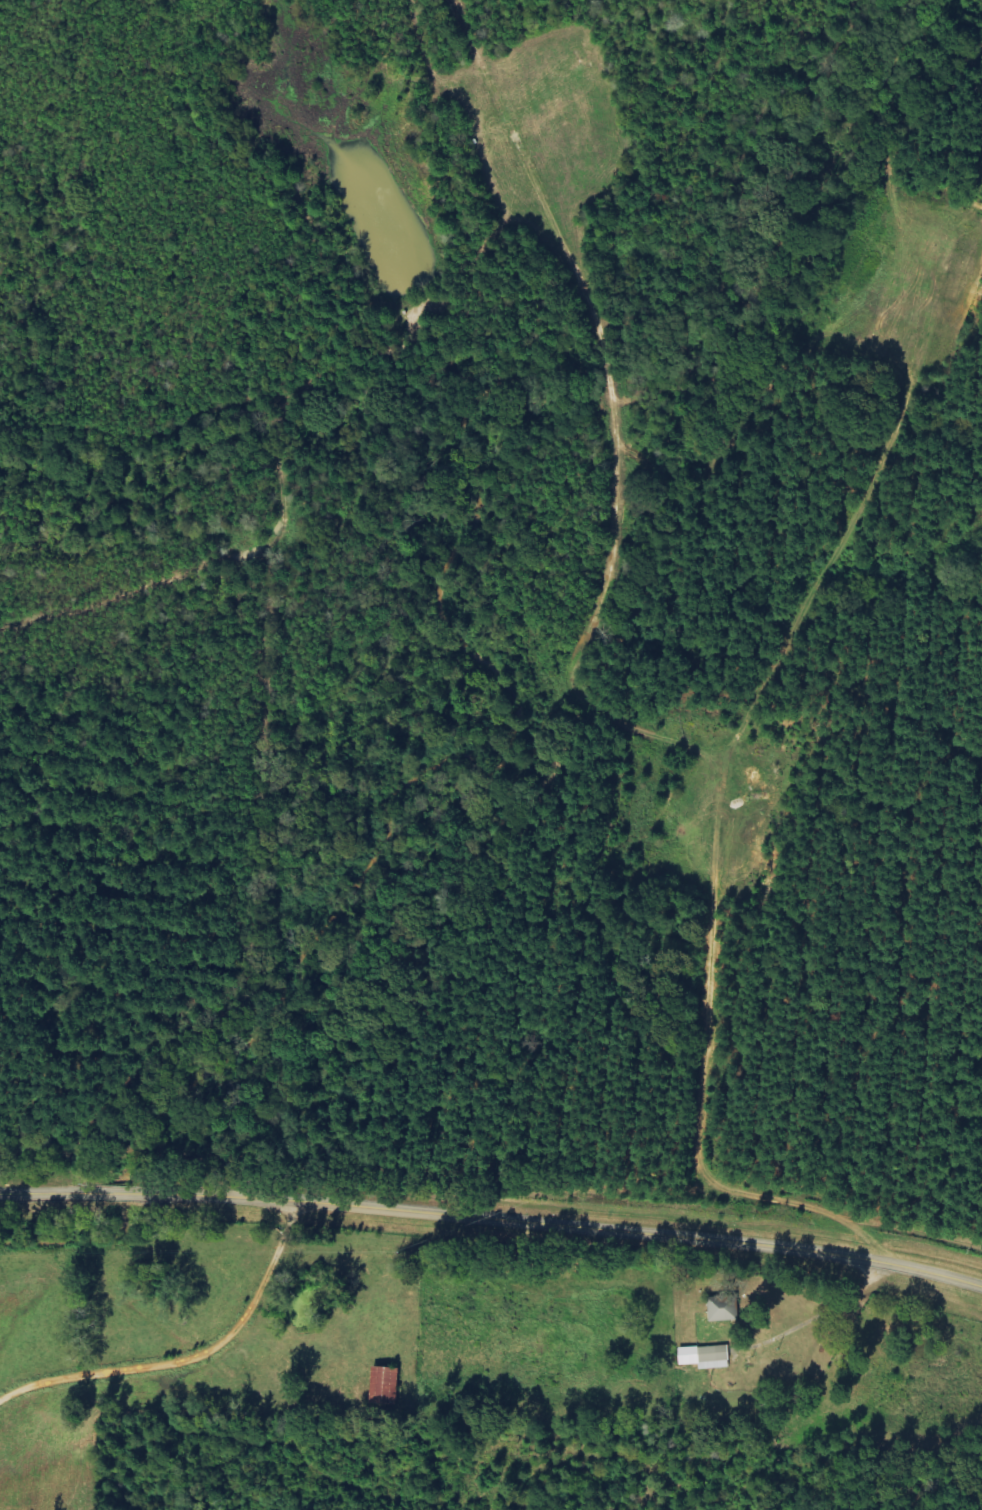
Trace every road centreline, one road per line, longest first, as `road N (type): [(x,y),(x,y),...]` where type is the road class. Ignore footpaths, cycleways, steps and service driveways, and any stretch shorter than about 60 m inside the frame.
road 1 (tertiary): [(0,1194),(320,1202),(770,1245),(981,1286)]

